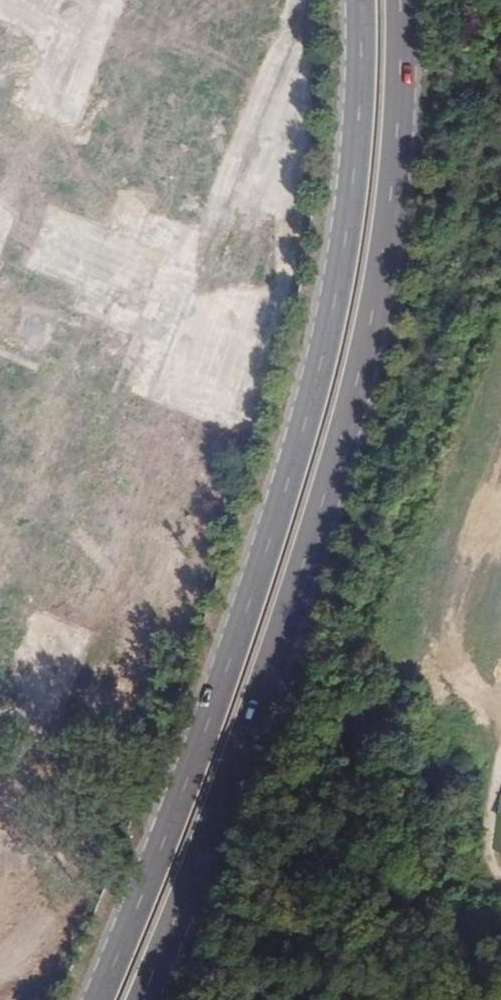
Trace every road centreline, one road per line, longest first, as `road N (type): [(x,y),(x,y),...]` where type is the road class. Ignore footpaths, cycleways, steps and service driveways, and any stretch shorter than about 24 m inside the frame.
road 1 (secondary): [(360,0),(364,74),(353,186),(319,362),(251,592),(99,999)]
road 2 (secondary): [(141,999),(294,599),(360,371),(391,189),(399,0)]

